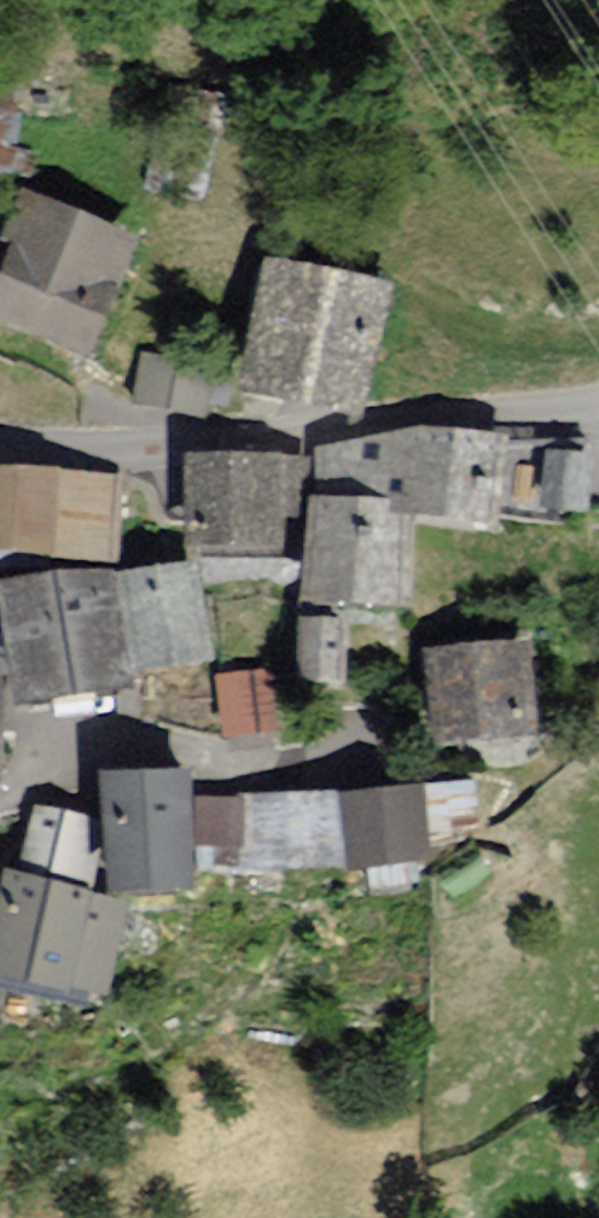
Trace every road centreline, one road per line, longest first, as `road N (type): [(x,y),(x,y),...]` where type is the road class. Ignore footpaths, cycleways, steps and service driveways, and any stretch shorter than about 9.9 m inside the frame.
road 1 (residential): [(0,452),(279,437),(598,398)]
road 2 (residential): [(24,756),(107,756),(251,781),(286,778)]

